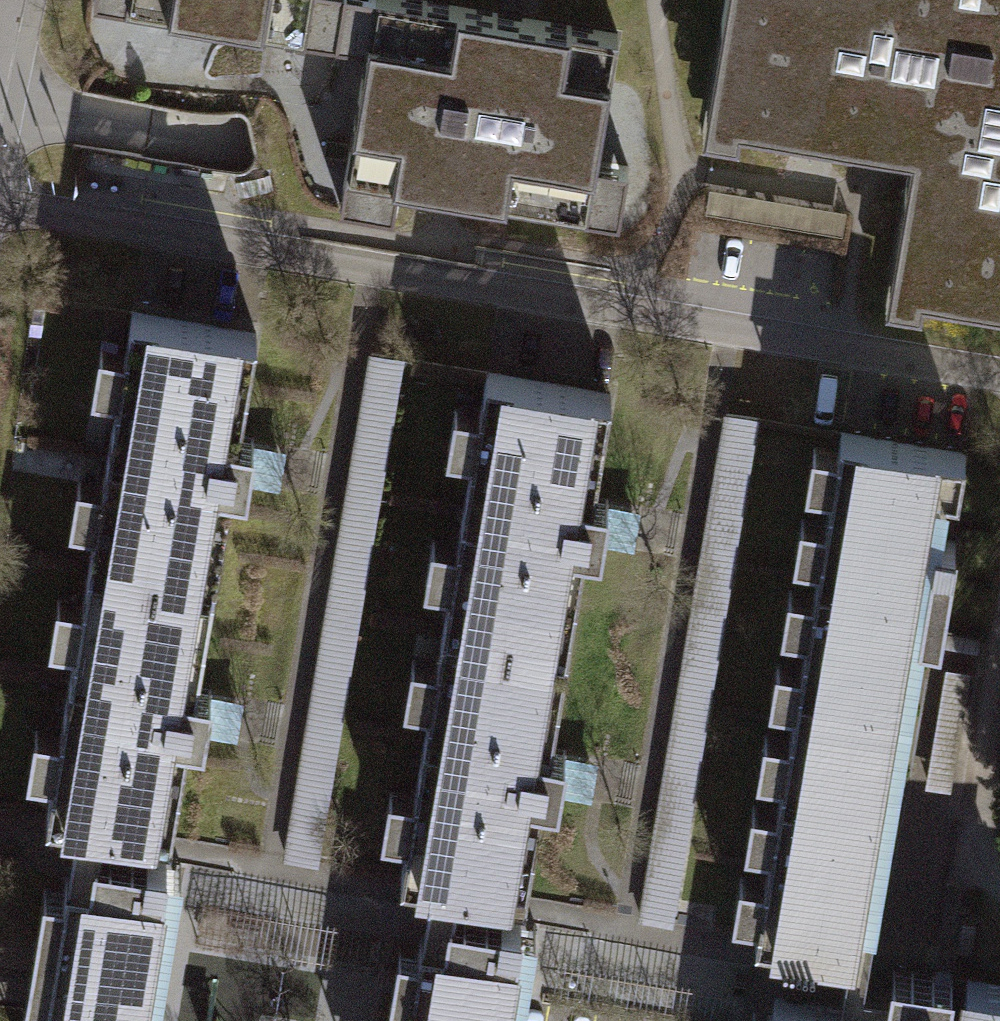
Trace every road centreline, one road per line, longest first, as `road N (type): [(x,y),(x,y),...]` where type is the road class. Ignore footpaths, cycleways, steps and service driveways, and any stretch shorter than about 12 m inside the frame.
road 1 (residential): [(0,210),(999,387)]

